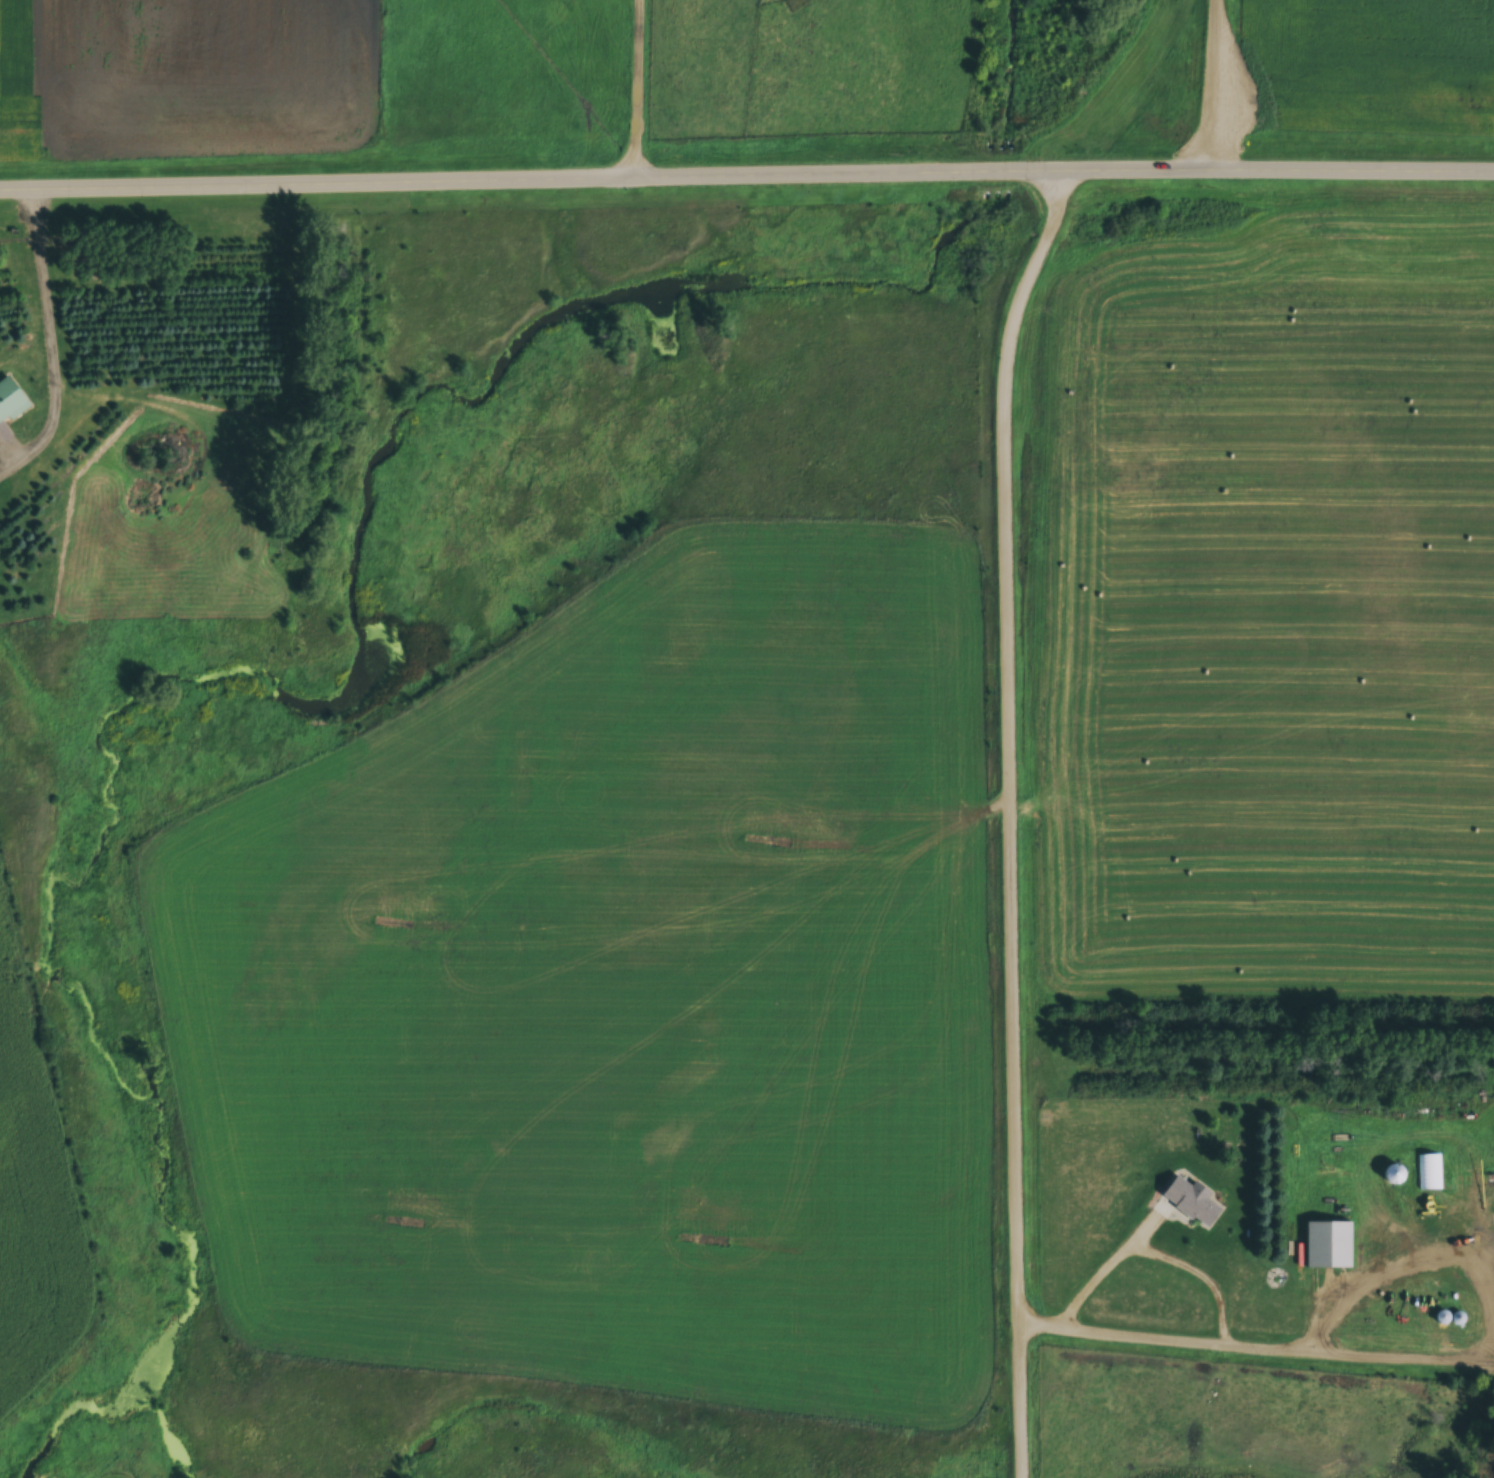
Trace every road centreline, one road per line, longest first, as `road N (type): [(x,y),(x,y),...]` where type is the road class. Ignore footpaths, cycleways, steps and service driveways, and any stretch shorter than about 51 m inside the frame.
road 1 (residential): [(1493,166),(1070,164),(0,183)]
road 2 (residential): [(1024,1477),(1009,423),(1015,351),(1070,164)]
road 3 (residential): [(1205,164),(1219,0)]

